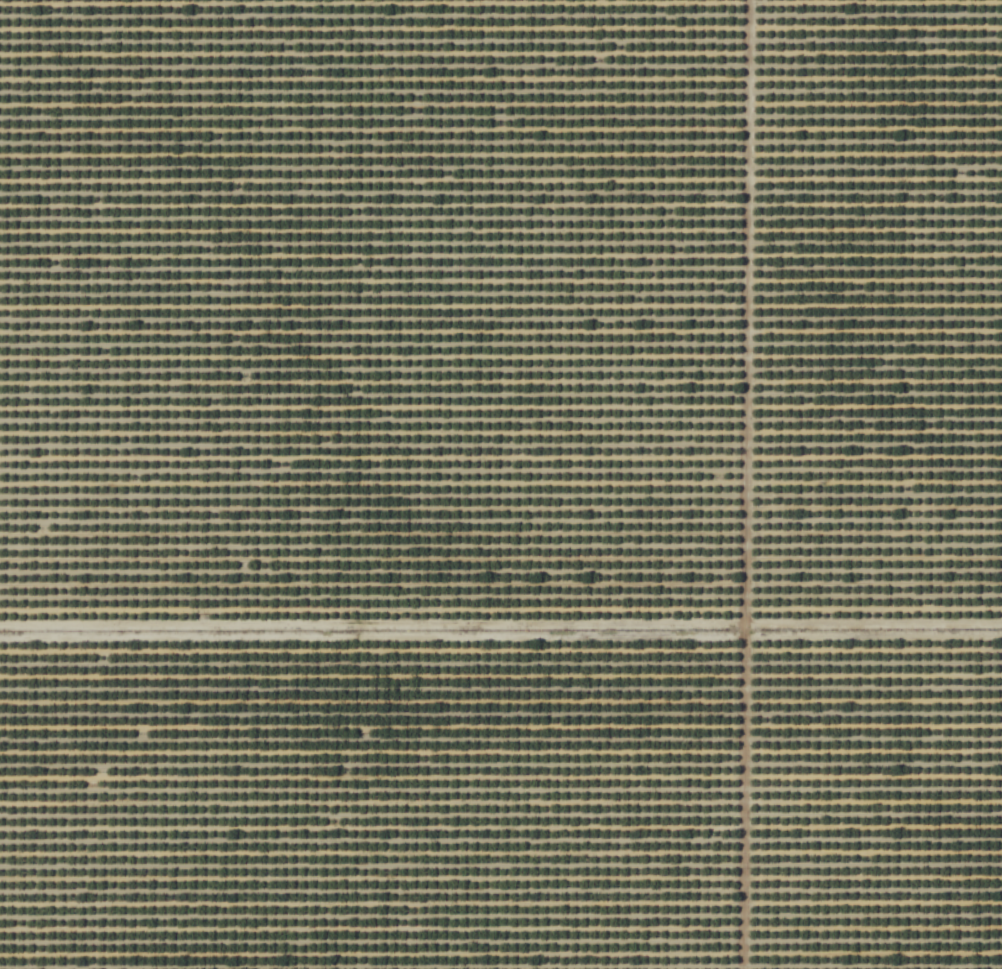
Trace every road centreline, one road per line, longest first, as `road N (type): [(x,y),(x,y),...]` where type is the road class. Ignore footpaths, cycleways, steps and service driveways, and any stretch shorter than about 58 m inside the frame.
road 1 (track): [(0,631),(1001,629)]
road 2 (track): [(744,0),(739,968)]

